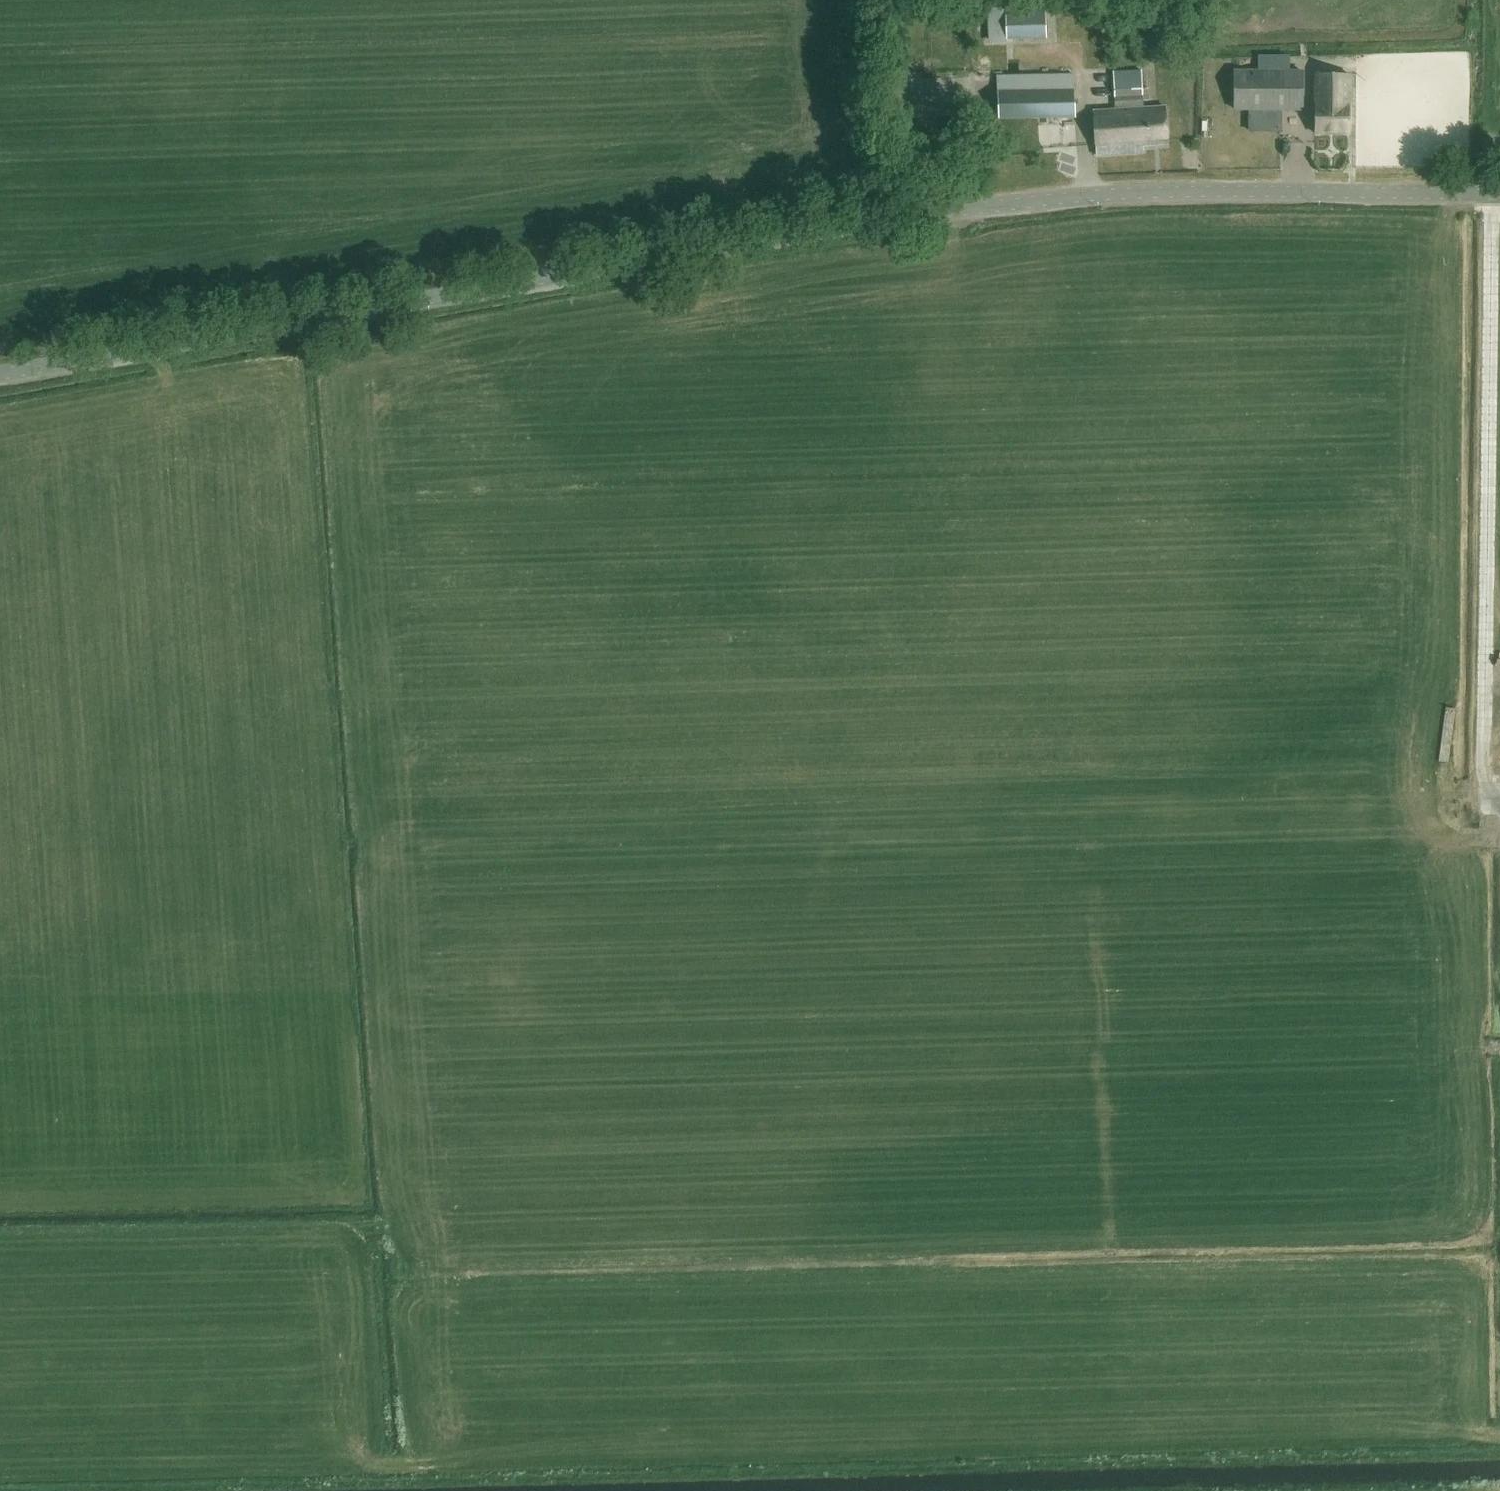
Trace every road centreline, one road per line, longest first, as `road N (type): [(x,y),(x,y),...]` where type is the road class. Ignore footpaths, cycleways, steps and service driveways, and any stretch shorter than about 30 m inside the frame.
road 1 (tertiary): [(0,373),(1022,198),(1165,190),(1499,194)]

